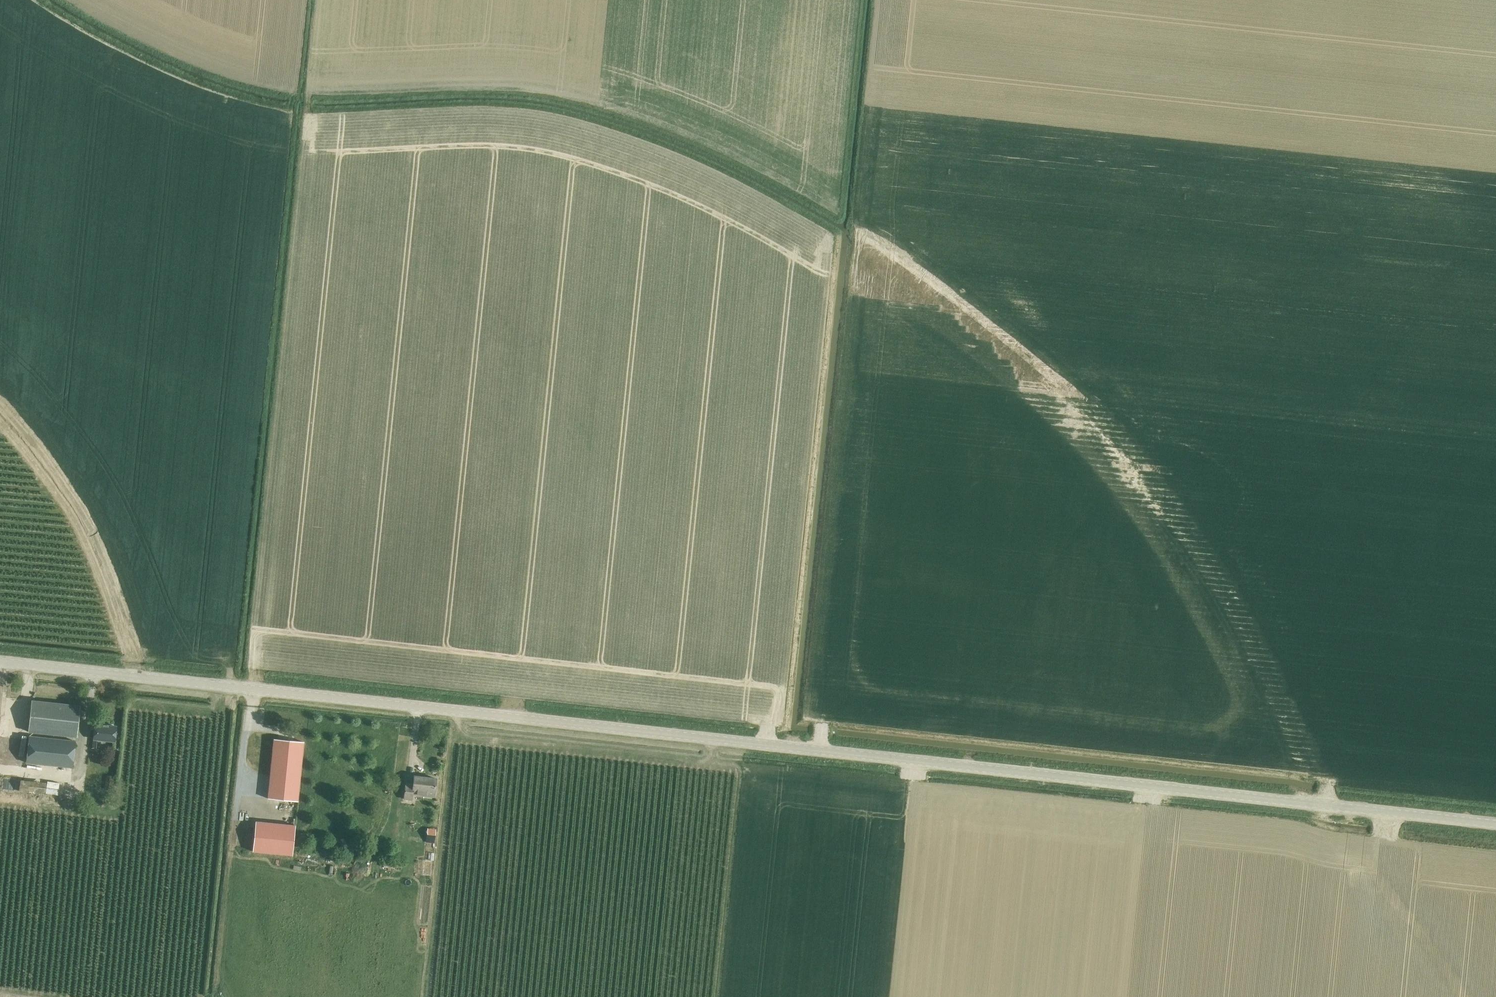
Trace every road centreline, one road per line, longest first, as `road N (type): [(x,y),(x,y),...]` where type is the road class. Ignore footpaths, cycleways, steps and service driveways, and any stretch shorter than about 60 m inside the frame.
road 1 (tertiary): [(1495,825),(0,663)]

